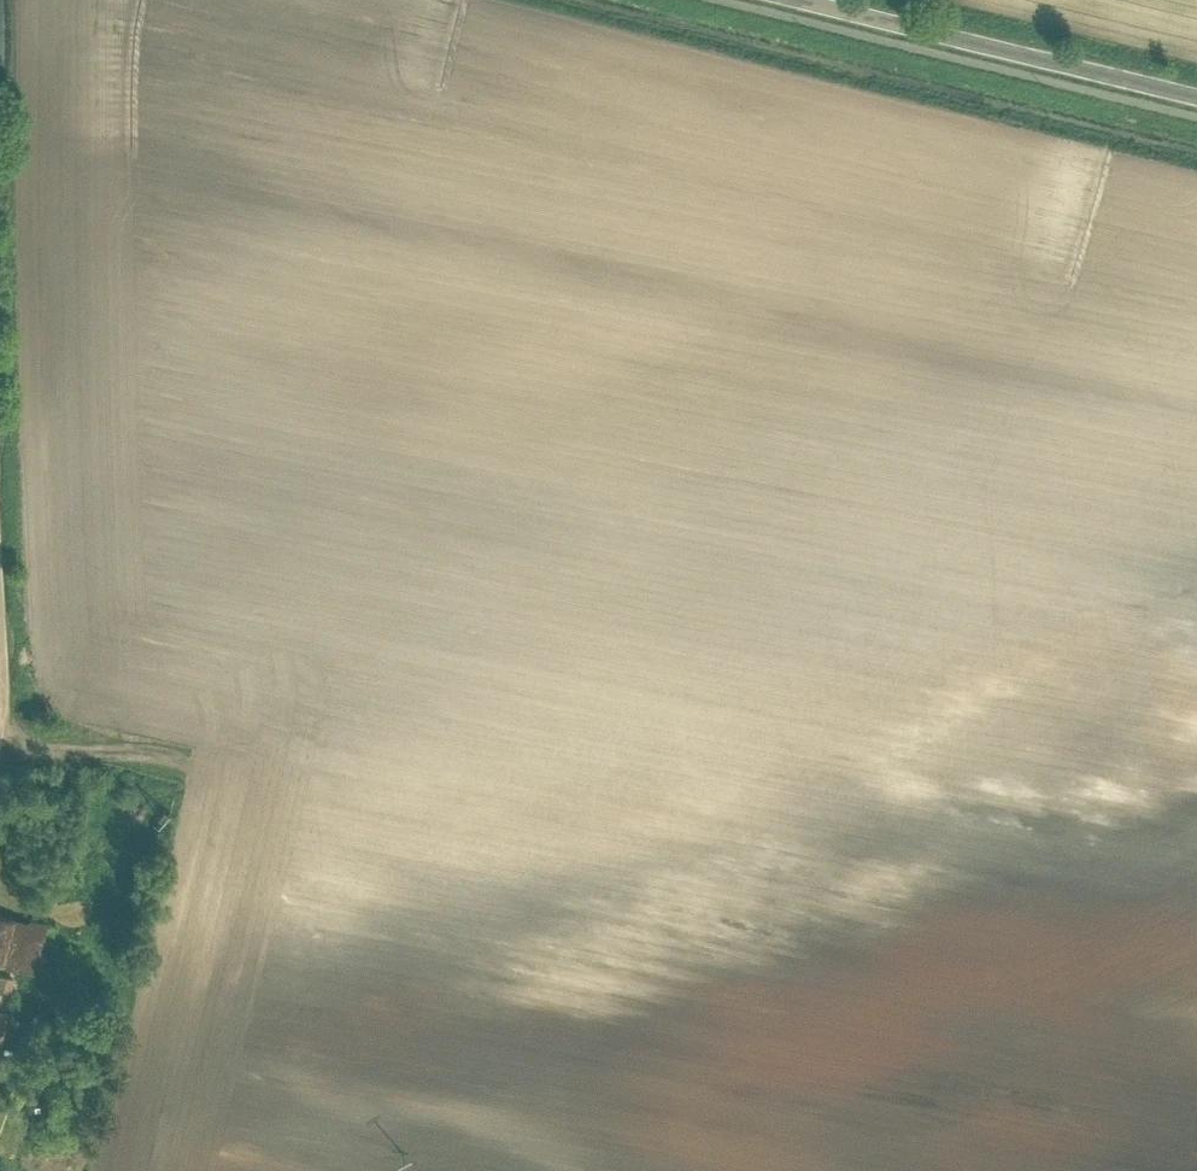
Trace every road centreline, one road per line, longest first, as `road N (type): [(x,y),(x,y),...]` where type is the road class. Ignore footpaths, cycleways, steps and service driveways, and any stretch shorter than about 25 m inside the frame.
road 1 (tertiary): [(814,0),(1196,96)]
road 2 (unclassified): [(0,613),(0,736)]

